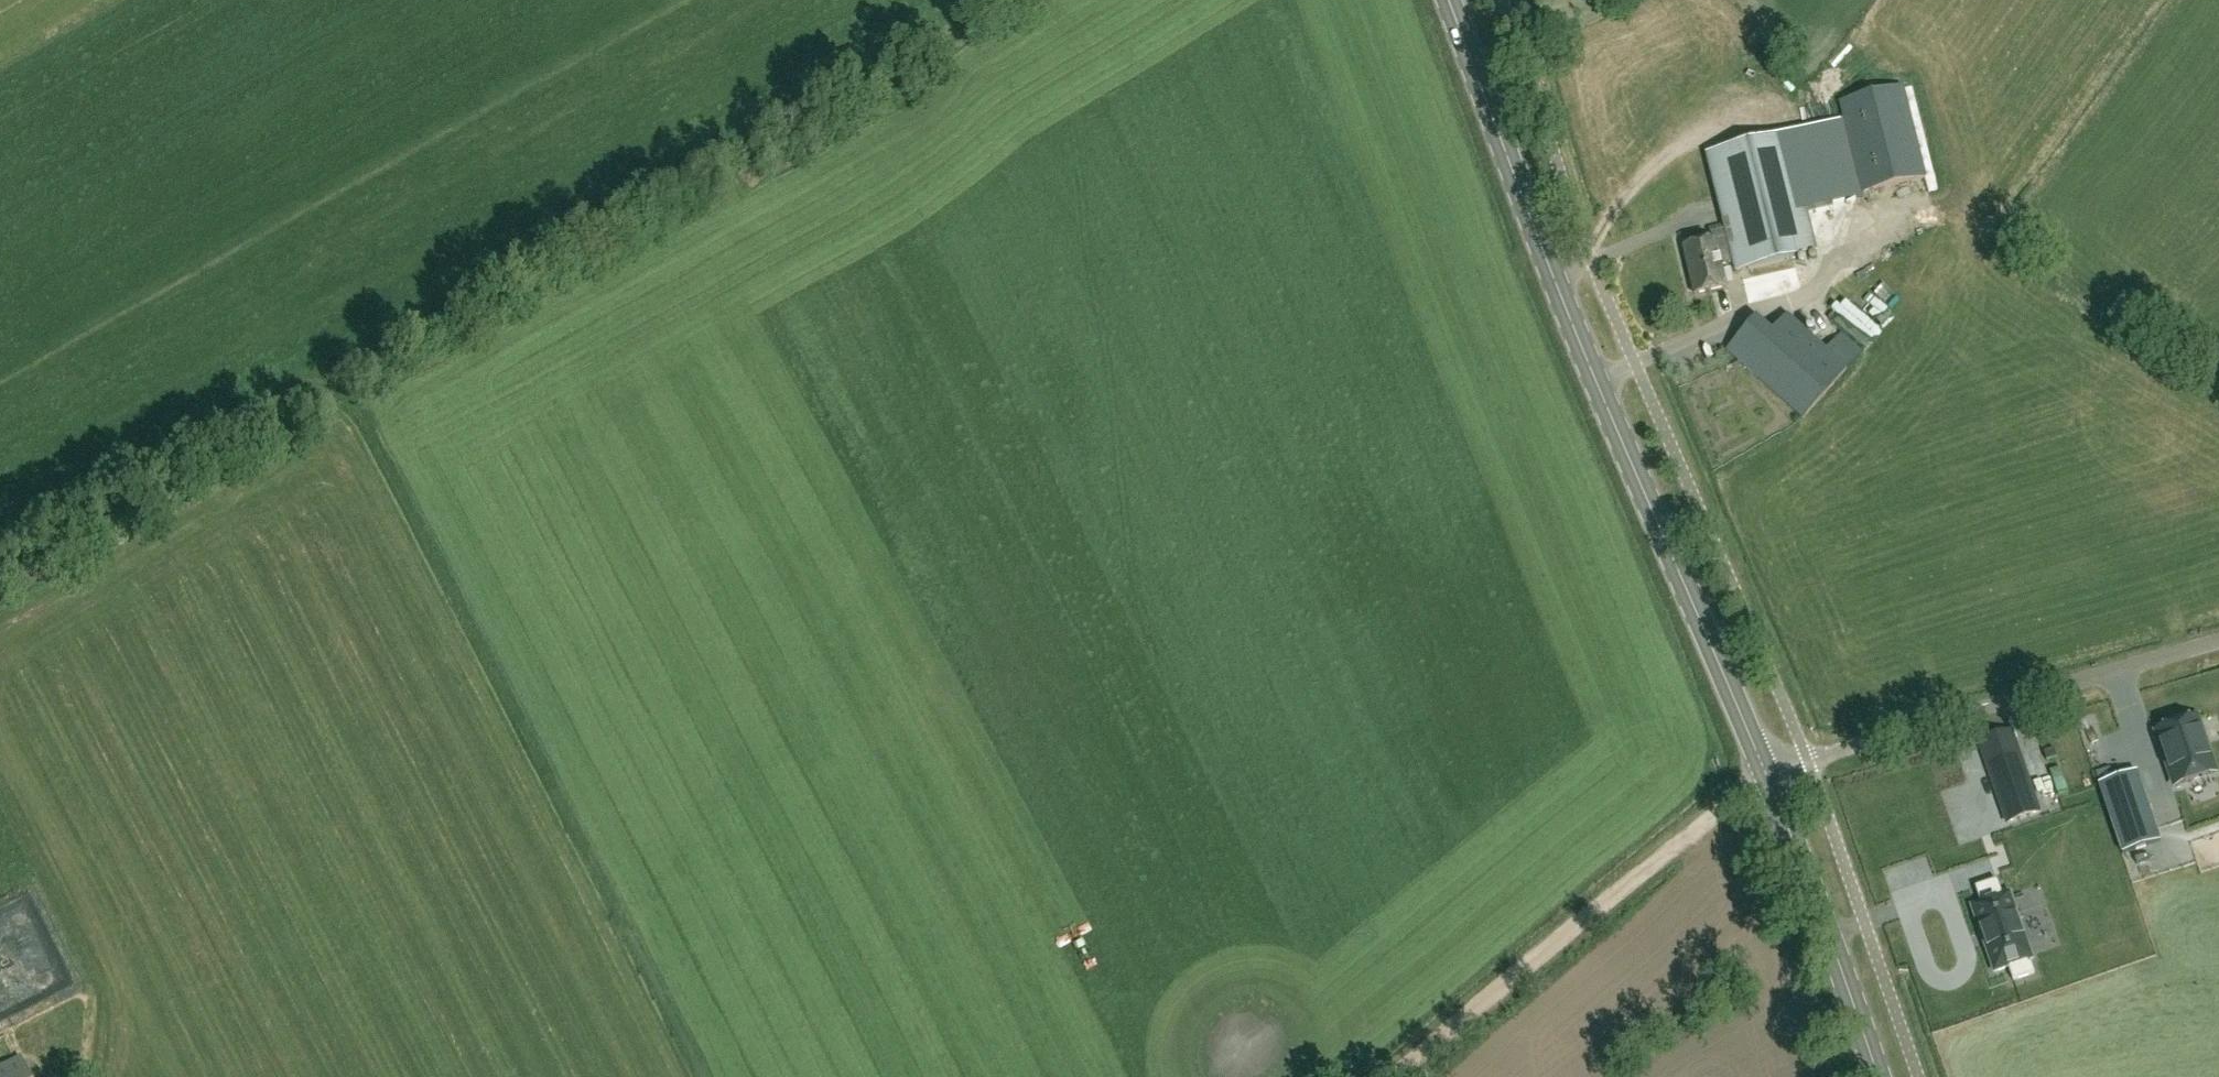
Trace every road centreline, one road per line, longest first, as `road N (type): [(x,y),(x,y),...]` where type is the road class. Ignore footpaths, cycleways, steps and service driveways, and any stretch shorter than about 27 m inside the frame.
road 1 (primary): [(1767,777),(1574,328),(1449,0)]
road 2 (track): [(1397,1076),(1767,777)]
road 3 (unclassified): [(2218,641),(1767,777)]
road 4 (primary): [(1879,1076),(1767,777)]

